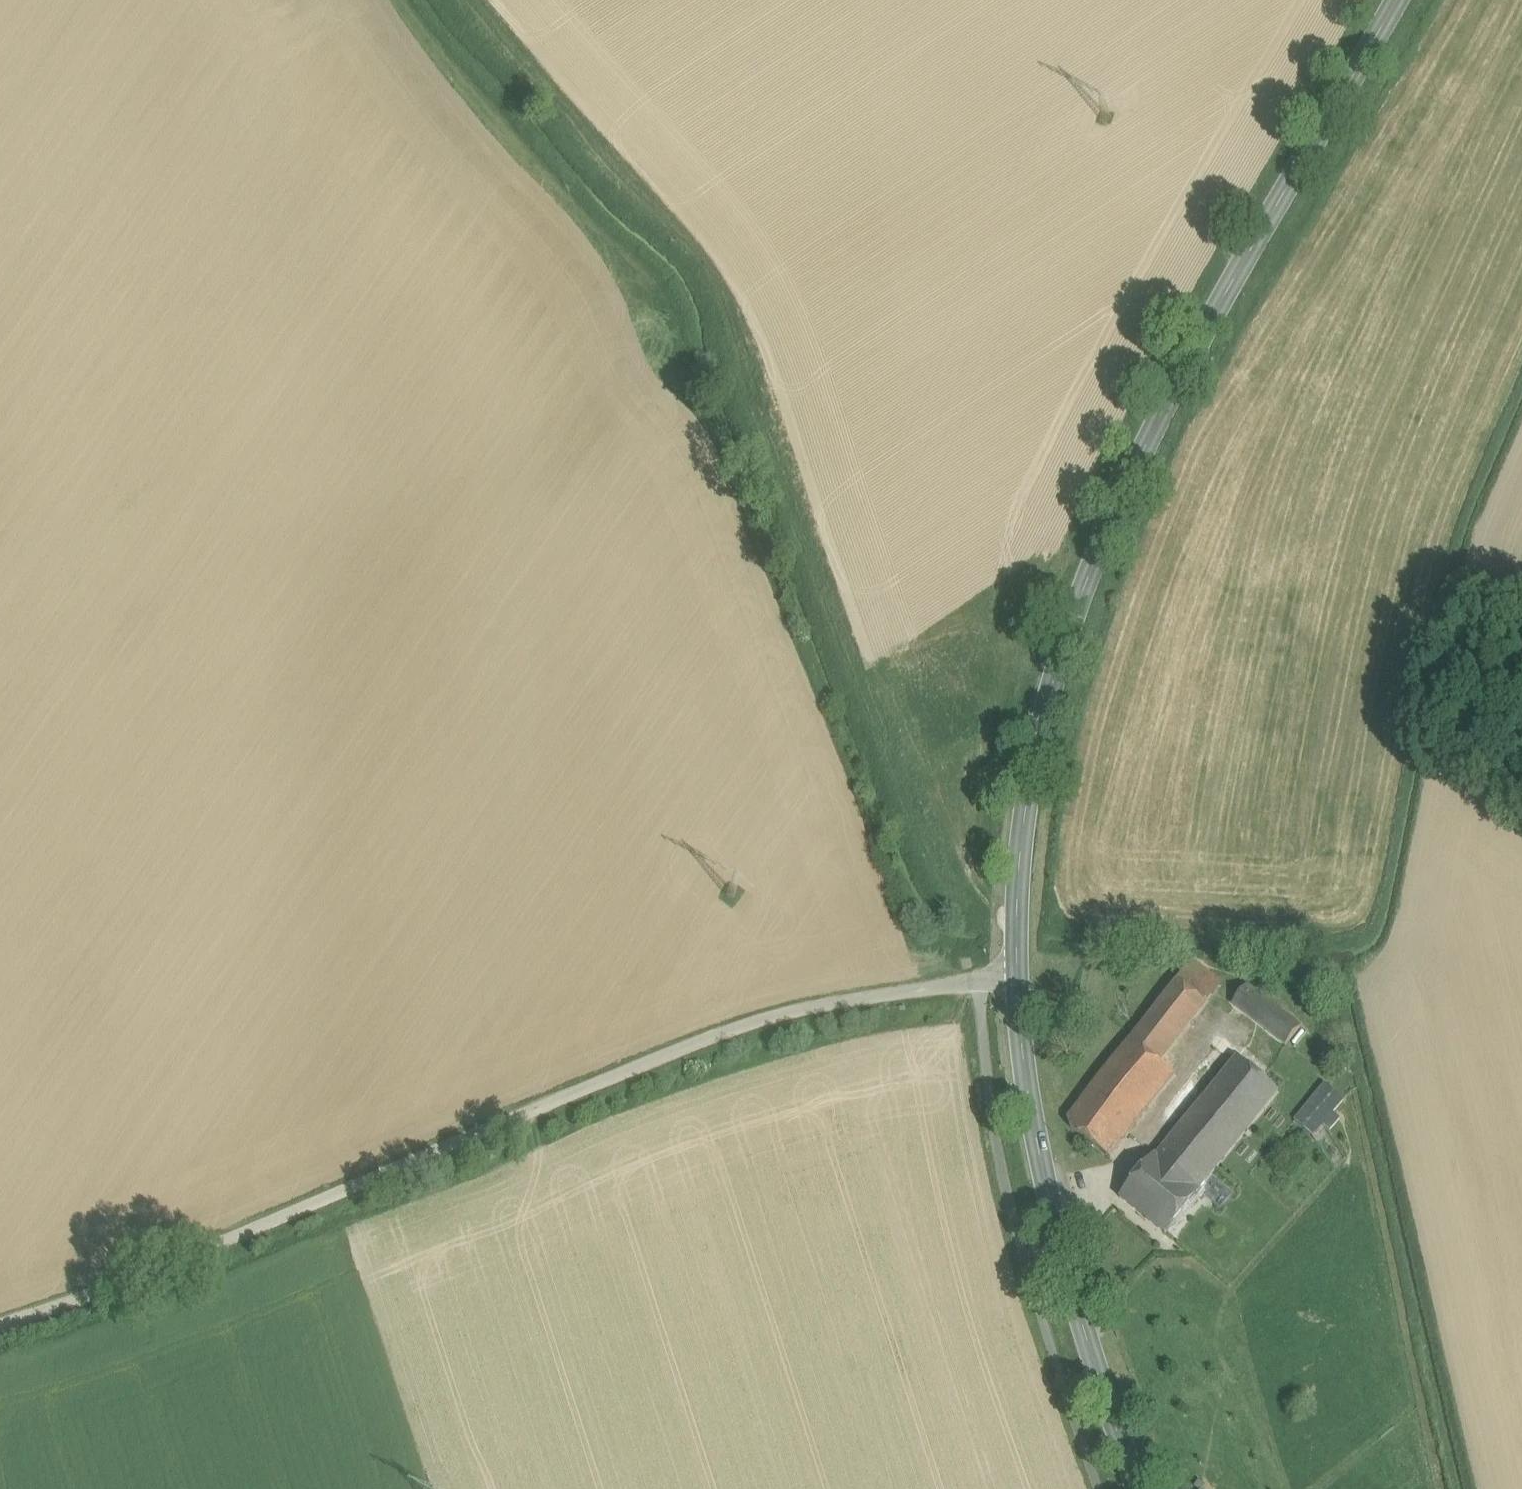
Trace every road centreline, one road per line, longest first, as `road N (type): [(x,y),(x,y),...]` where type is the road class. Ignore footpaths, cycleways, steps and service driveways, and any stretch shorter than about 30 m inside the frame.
road 1 (unclassified): [(0,1324),(99,1293),(720,1037),(875,996),(1018,973)]
road 2 (secondary): [(1018,973),(1033,762),(1051,679),(1114,513),(1403,0)]
road 3 (secondary): [(1138,1488),(1050,1206),(1023,1055),(1018,973)]

